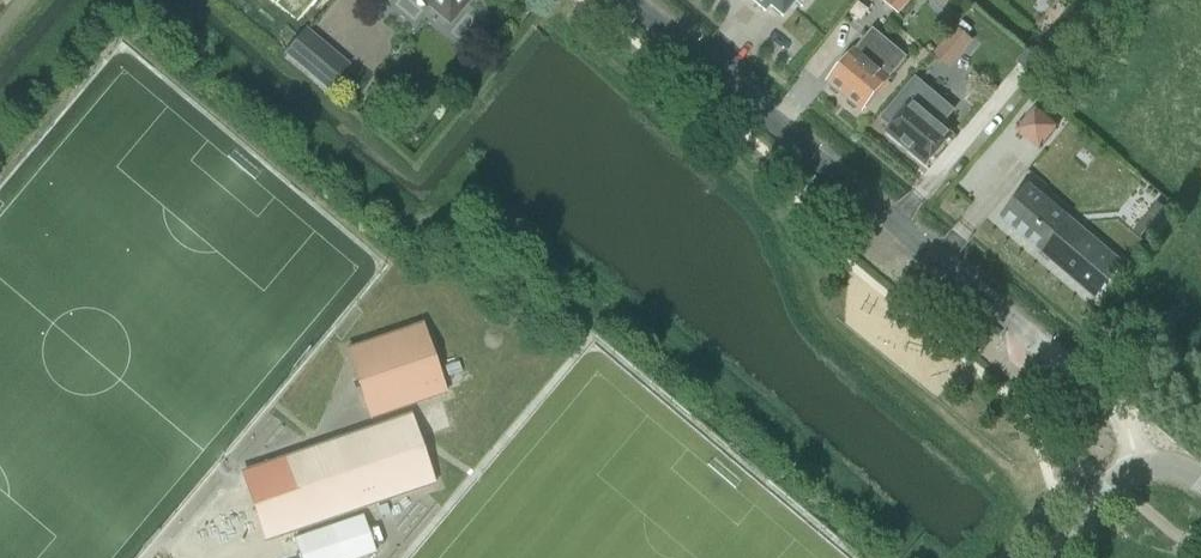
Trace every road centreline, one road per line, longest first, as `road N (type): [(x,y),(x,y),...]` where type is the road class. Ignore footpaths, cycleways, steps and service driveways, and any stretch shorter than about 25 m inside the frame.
road 1 (unclassified): [(1140,470),(1131,430),(1110,401),(631,0)]
road 2 (tertiary): [(1057,557),(1140,470)]

